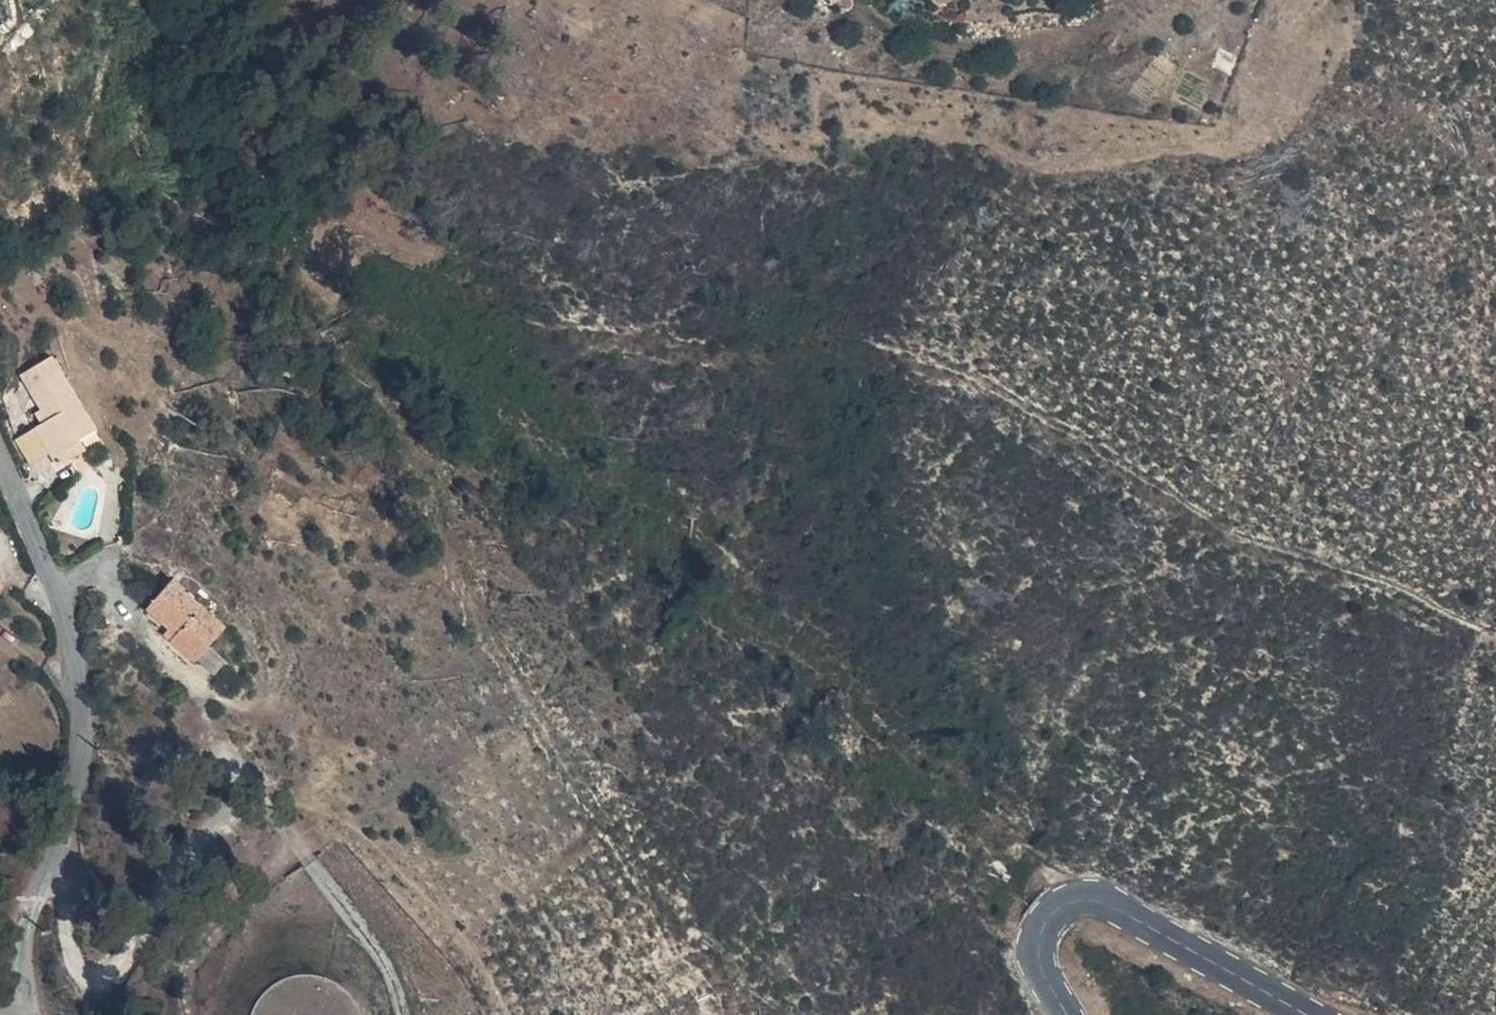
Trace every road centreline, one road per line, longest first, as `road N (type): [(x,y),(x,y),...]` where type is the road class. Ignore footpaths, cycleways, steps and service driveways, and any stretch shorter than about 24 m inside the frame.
road 1 (track): [(1495,641),(1462,633),(1176,496),(929,342),(616,326),(249,192),(377,378),(511,691),(737,1014)]
road 2 (residential): [(0,451),(64,606),(81,711),(81,769),(31,916),(30,976),(42,1014)]
road 3 (secondary): [(1066,1014),(1034,948),(1044,921),(1070,905),(1102,902),(1316,1014)]

